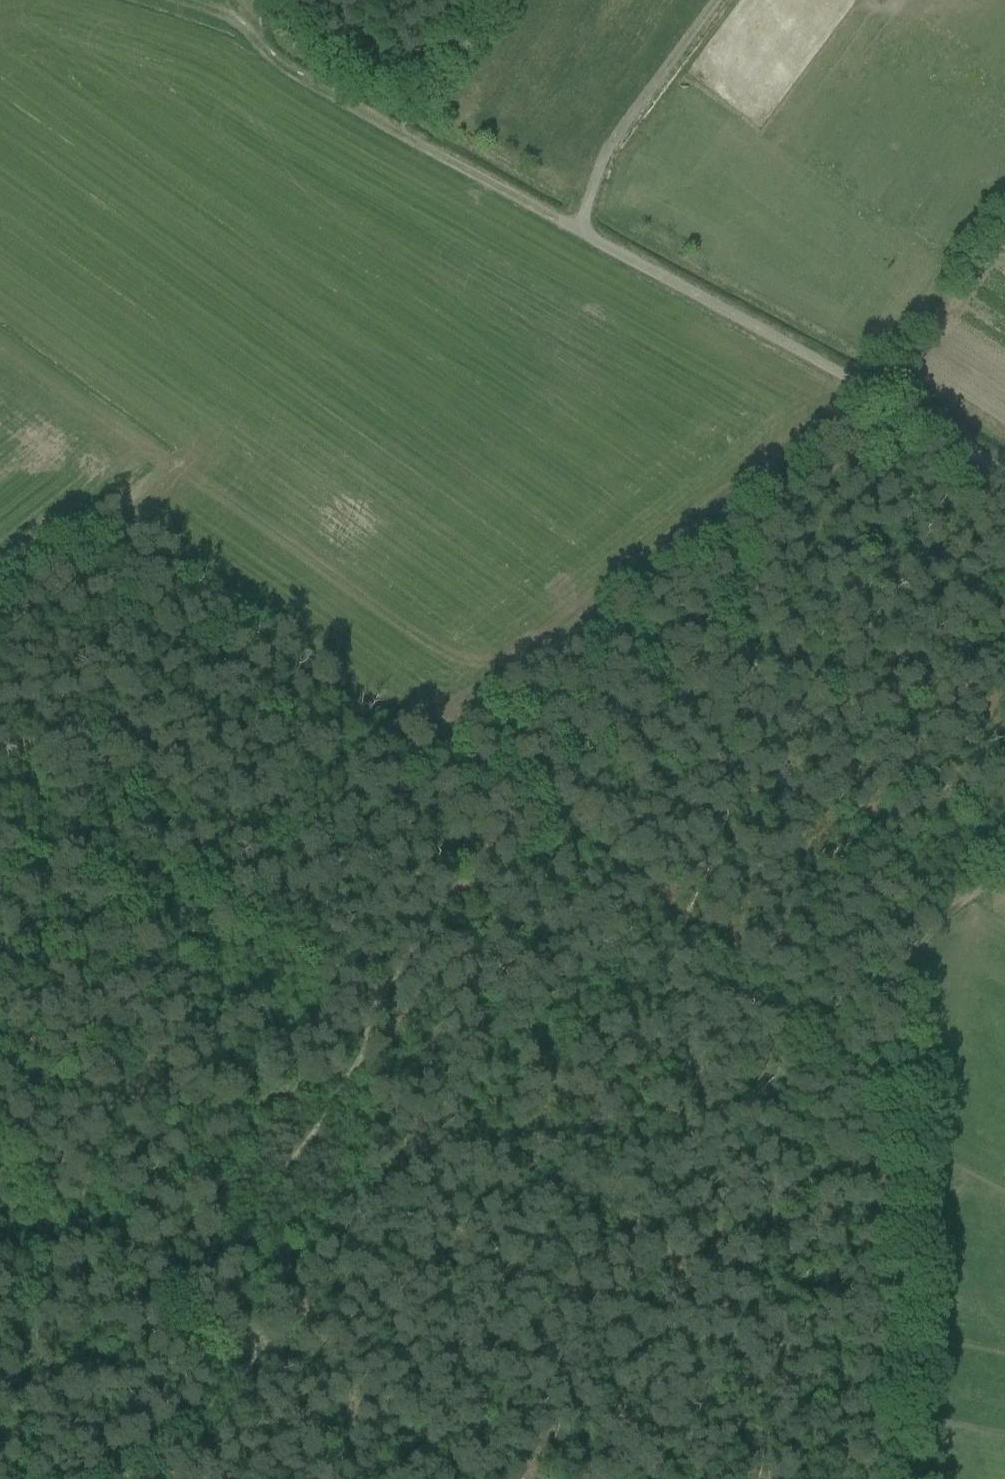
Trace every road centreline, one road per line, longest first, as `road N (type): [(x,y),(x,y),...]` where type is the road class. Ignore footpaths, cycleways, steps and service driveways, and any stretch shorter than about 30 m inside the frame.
road 1 (track): [(201,16),(238,29),(270,66),(318,95),(602,252)]
road 2 (track): [(1004,479),(879,396),(602,252)]

